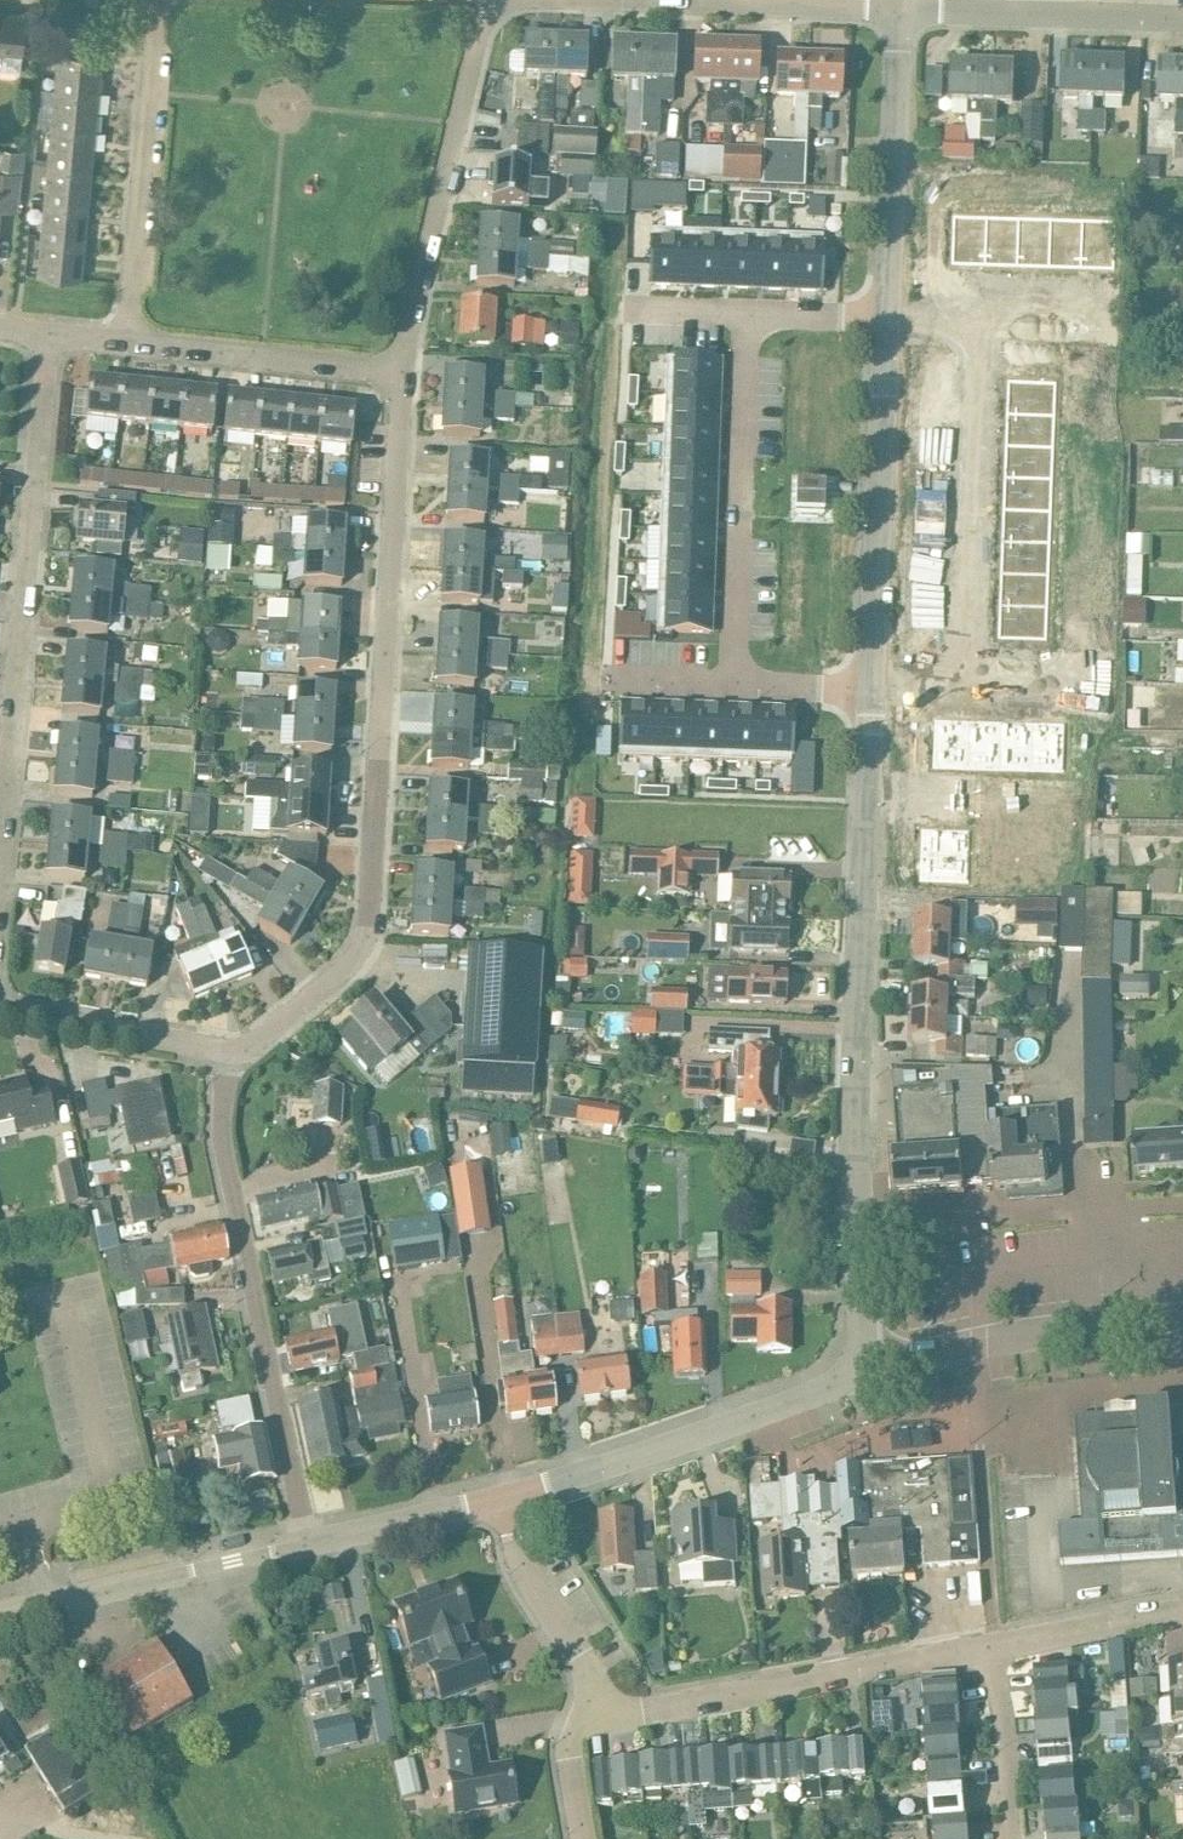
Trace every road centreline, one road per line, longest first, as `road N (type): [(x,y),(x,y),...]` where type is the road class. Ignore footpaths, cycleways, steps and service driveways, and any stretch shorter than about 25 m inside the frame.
road 1 (residential): [(236,1057),(358,960),(371,926),(401,372)]
road 2 (unclassified): [(857,1374),(871,690)]
road 3 (residential): [(0,868),(49,334)]
road 4 (residential): [(307,1544),(217,1137),(219,1093),(236,1057)]
road 5 (residential): [(401,372),(468,84),(483,28),(498,9)]
road 6 (residential): [(965,694),(981,322)]
road 7 (unclassified): [(508,1499),(857,1374)]
road 8 (unclassified): [(871,690),(889,320)]
road 9 (residential): [(732,685),(746,316)]
road 10 (residential): [(648,1712),(999,1646)]
road 11 (residential): [(126,342),(159,0)]
road 12 (unclassified): [(857,1374),(1080,1328),(1182,1320)]
road 13 (unclassified): [(0,1610),(307,1544)]
road 14 (unclassified): [(889,320),(904,11)]
road 15 (residential): [(904,11),(614,0)]
road 16 (residential): [(1182,20),(904,11)]
road 17 (residential): [(401,372),(126,342)]
road 18 (residential): [(236,1057),(0,1009)]
road 19 (residential): [(601,1704),(531,1572),(508,1499)]
road 20 (unclassified): [(307,1544),(508,1499)]
road 21 (residential): [(999,1646),(1012,1838)]
road 22 (residential): [(999,1646),(1182,1610)]
road 23 (residential): [(601,1704),(580,1718),(566,1744),(579,1838)]
road 24 (residential): [(746,316),(889,320)]
road 25 (residential): [(732,685),(871,690)]
road 26 (residential): [(981,322),(1112,327)]
road 27 (residential): [(607,680),(732,685)]

